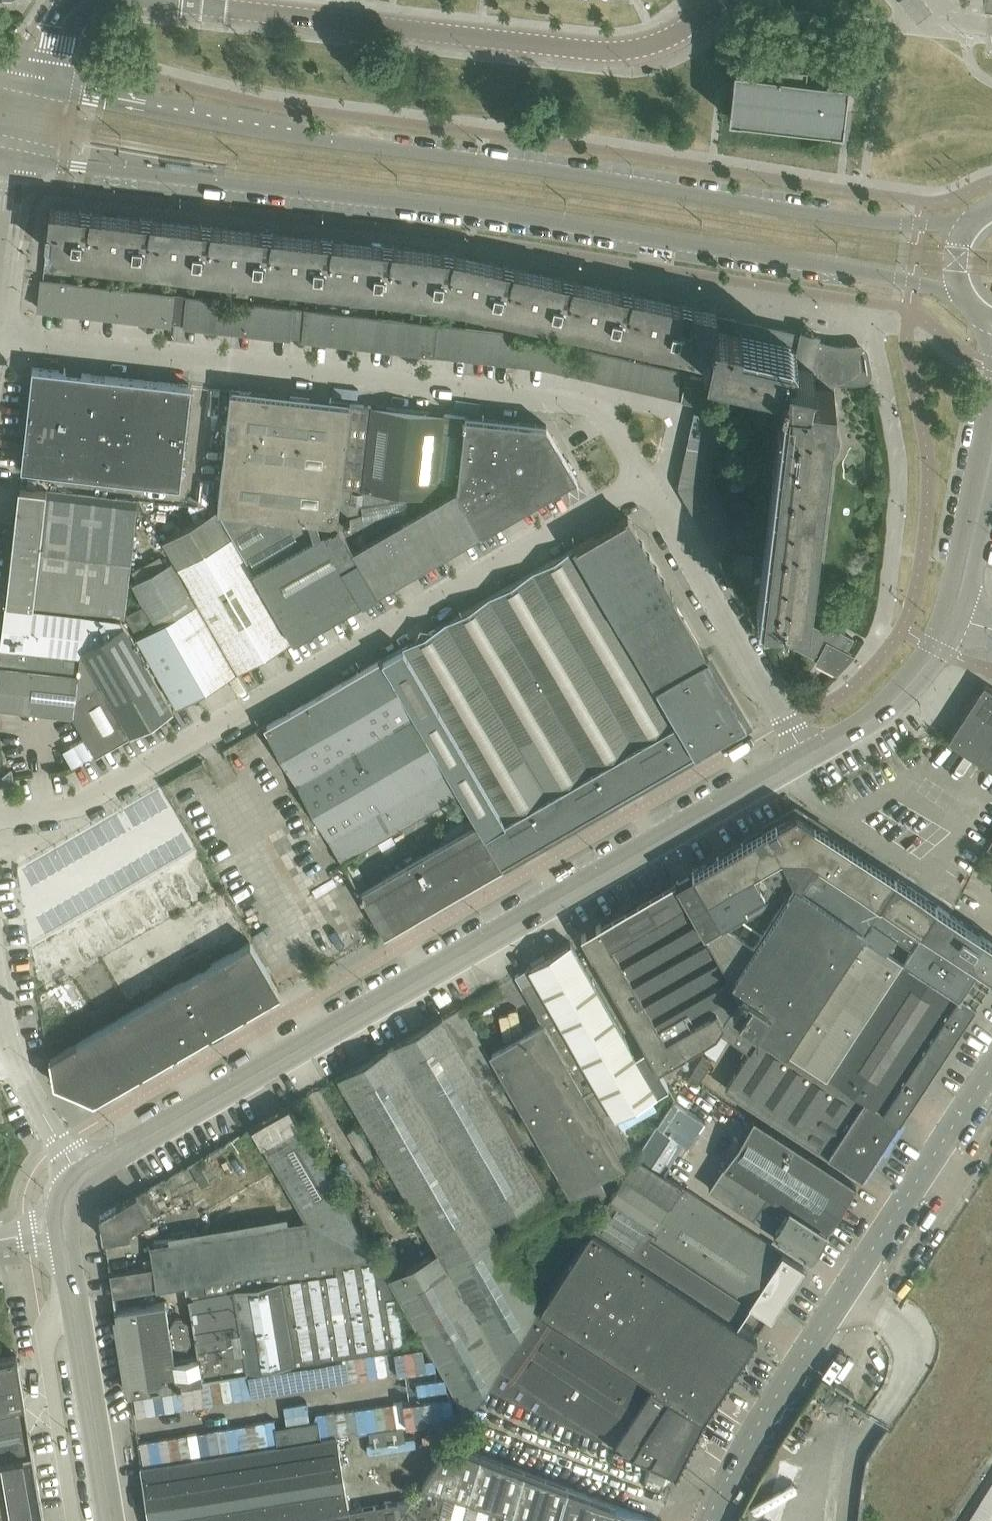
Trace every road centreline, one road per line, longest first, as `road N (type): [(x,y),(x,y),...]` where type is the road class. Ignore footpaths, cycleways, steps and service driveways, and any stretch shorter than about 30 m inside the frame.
road 1 (secondary): [(22,158),(428,206),(962,293)]
road 2 (secondary): [(965,230),(424,157),(43,83)]
road 3 (tertiary): [(78,1178),(807,757)]
road 4 (unclassified): [(0,823),(60,809),(646,481)]
road 5 (unclassified): [(646,481),(603,406),(0,337)]
road 6 (tertiary): [(134,0),(608,51),(672,37),(724,0)]
road 7 (unclassified): [(708,1520),(991,1072)]
road 8 (unclassified): [(807,757),(646,481)]
road 9 (tertiary): [(991,378),(952,618)]
road 10 (unclassified): [(74,1300),(42,1336),(73,1520)]
road 11 (tertiary): [(110,1520),(74,1300)]
road 12 (tertiary): [(807,757),(907,690),(952,618)]
road 13 (unclassified): [(78,1178),(6,1046),(0,1007)]
road 14 (unclassified): [(0,290),(22,158)]
road 15 (tertiary): [(952,618),(980,564),(991,504)]

